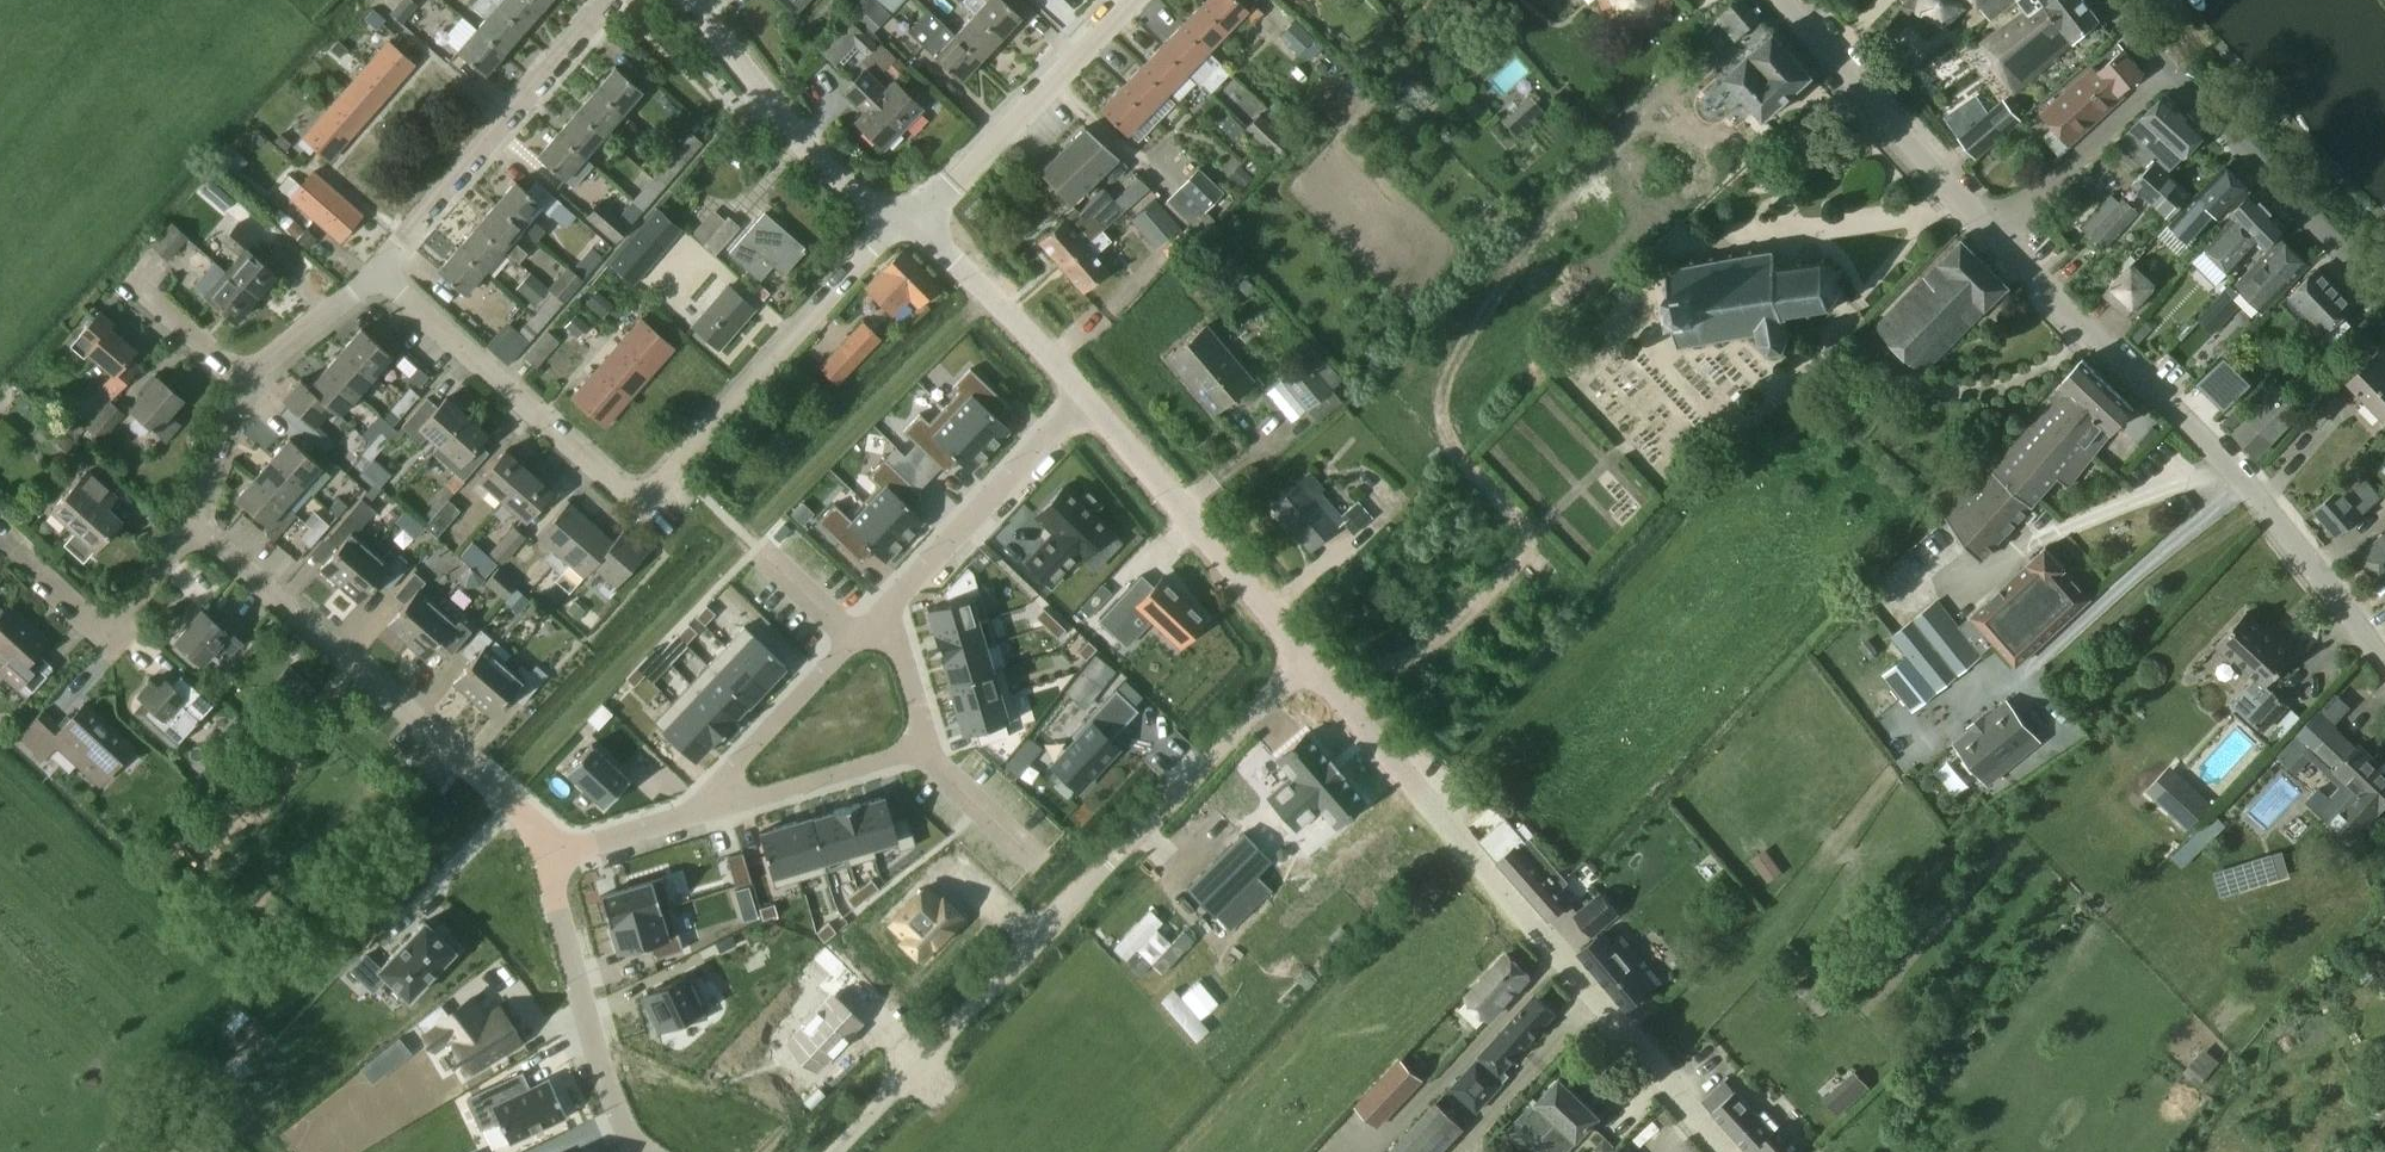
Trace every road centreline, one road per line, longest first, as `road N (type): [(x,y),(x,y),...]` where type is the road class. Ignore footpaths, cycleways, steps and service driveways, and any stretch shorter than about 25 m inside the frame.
road 1 (residential): [(909,223),(866,252),(646,498),(631,498),(374,271)]
road 2 (residential): [(1312,664),(1728,1151)]
road 3 (residential): [(2384,663),(2224,459),(1990,233)]
road 4 (residential): [(560,851),(190,528)]
road 5 (unclassified): [(835,1151),(1108,866)]
road 6 (residential): [(374,271),(611,0)]
road 7 (residential): [(1087,400),(1312,664)]
road 8 (residential): [(909,223),(823,167),(688,0)]
road 9 (residential): [(643,1151),(588,1030),(556,905),(560,851)]
road 10 (residential): [(909,223),(1130,0)]
road 11 (residential): [(2384,301),(2170,72)]
road 12 (residential): [(871,624),(1087,400)]
road 13 (residential): [(1990,233),(1785,0)]
road 14 (residential): [(1108,866),(1312,664)]
road 15 (residential): [(909,223),(1087,400)]
road 16 (residential): [(686,816),(855,641)]
road 17 (residential): [(1990,233),(2170,72)]
road 18 (residential): [(686,816),(918,754)]
road 19 (residential): [(36,573),(108,639),(190,528)]
road 20 (residential): [(246,378),(374,271)]
road 21 (residential): [(190,528),(246,378)]
road 22 (residential): [(918,754),(1035,859)]
road 23 (residential): [(246,378),(131,280)]
road 24 (residential): [(918,754),(895,644),(871,624)]
road 25 (residential): [(855,641),(760,550)]
road 26 (residential): [(560,851),(686,816)]

